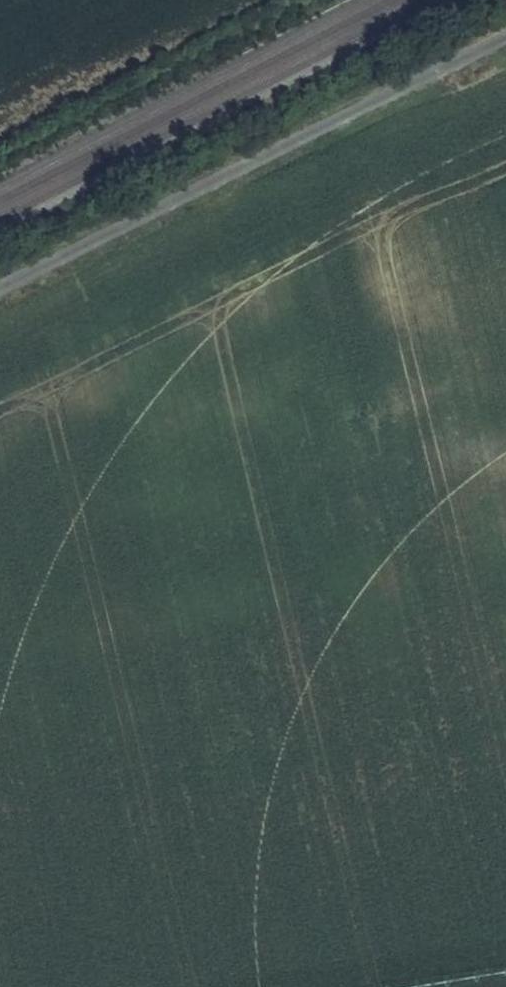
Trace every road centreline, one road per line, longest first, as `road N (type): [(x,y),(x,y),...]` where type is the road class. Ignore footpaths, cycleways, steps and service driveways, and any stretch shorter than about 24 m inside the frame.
road 1 (unclassified): [(505,37),(0,288)]

